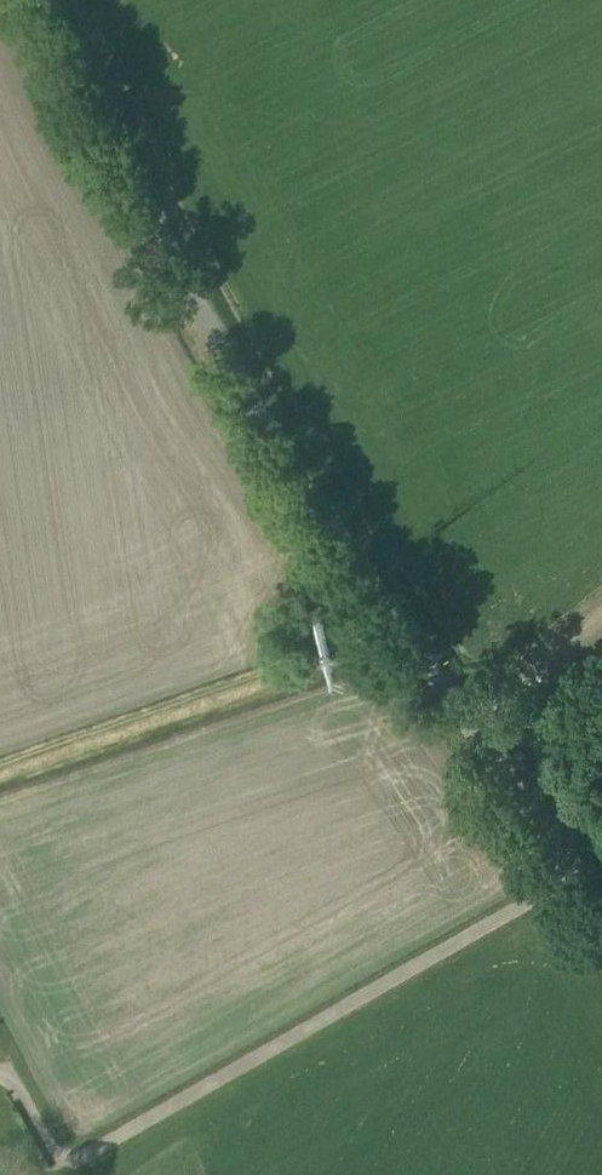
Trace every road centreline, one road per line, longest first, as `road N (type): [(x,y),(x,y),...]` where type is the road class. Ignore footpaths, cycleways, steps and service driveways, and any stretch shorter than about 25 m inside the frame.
road 1 (unclassified): [(409,637),(200,323),(43,0)]
road 2 (residential): [(601,913),(409,637)]

